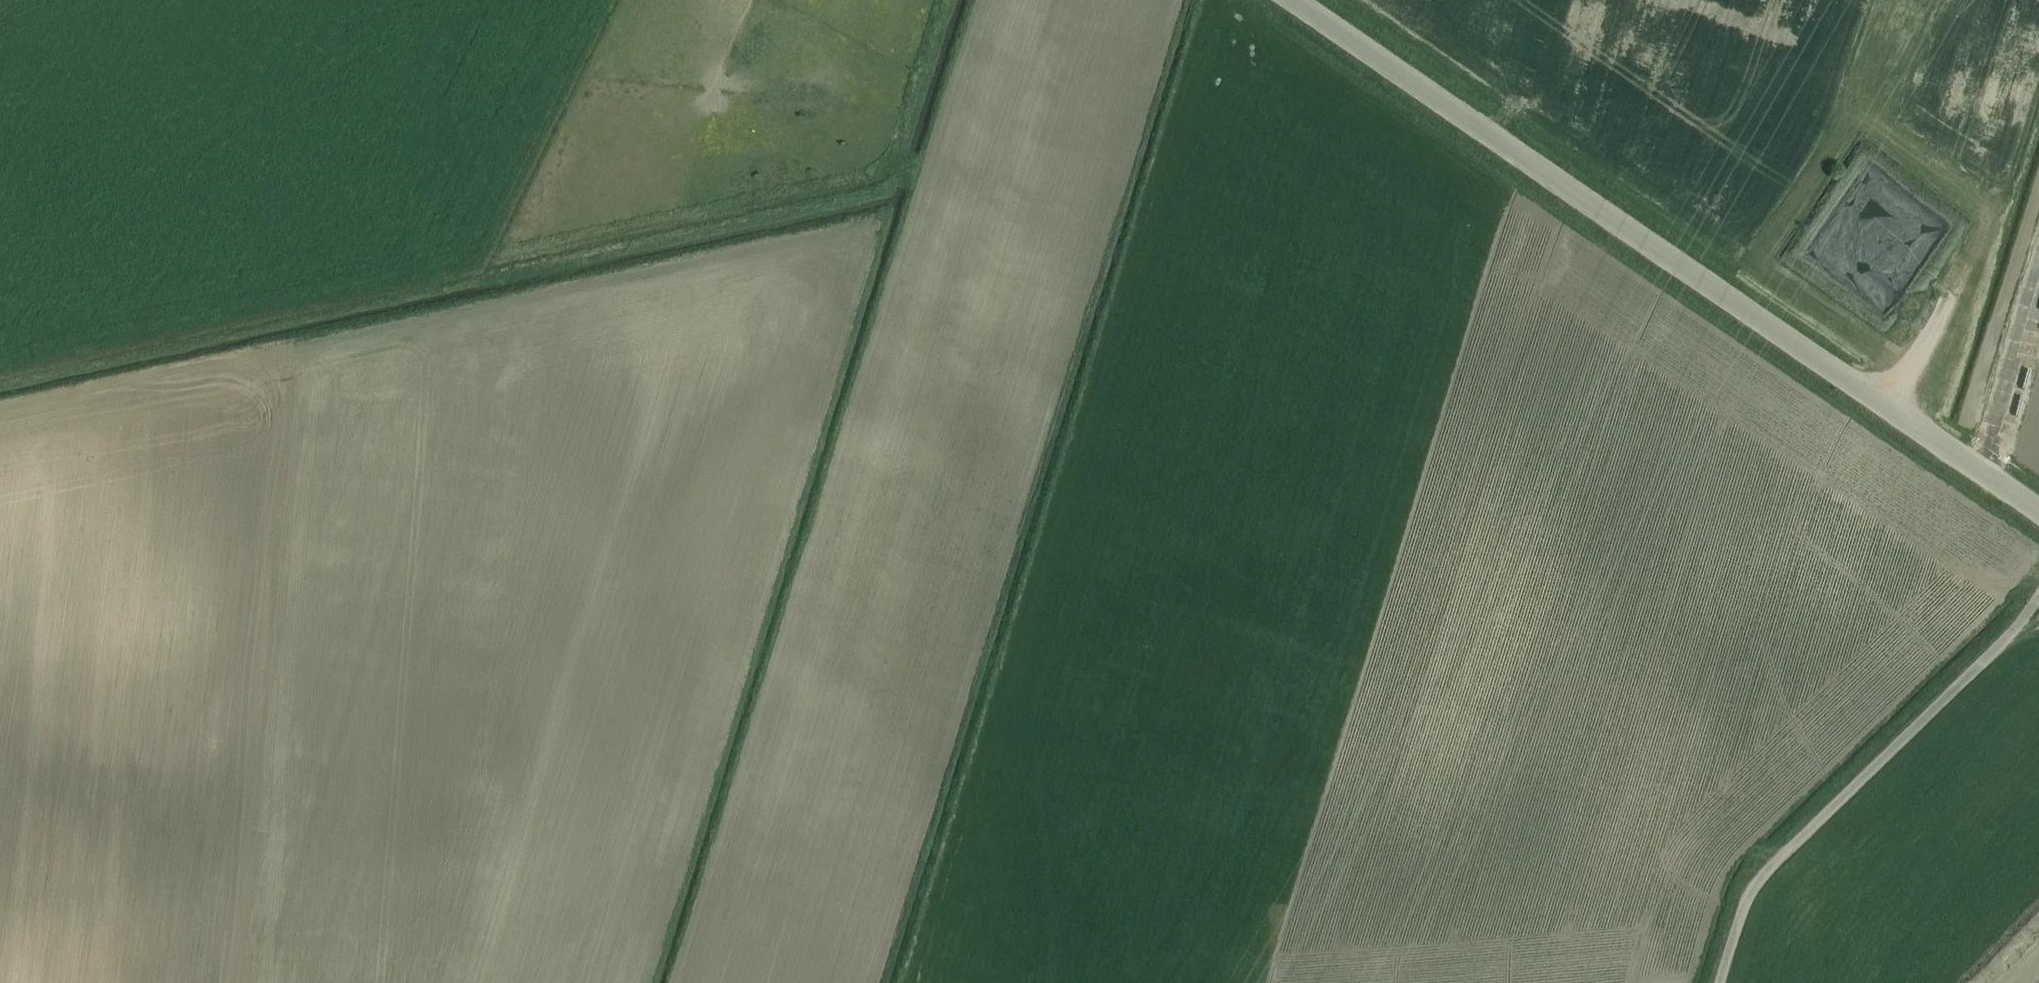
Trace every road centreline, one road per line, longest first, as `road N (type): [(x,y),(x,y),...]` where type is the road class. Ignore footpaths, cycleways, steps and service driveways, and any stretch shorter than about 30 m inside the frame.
road 1 (unclassified): [(2038,510),(1295,0)]
road 2 (unclassified): [(1715,982),(1745,894),(2019,623),(2038,594)]

